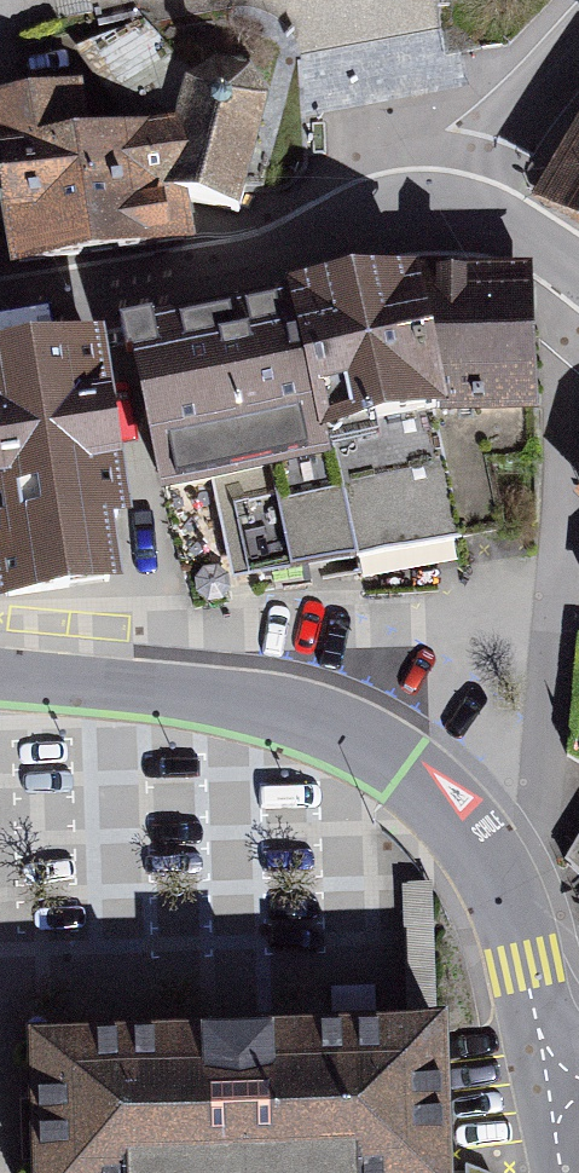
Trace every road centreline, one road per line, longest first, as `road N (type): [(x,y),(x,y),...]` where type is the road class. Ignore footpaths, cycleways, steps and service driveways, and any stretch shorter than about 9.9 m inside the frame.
road 1 (residential): [(0,683),(255,707),(367,745),(451,814),(516,940)]
road 2 (tertiary): [(455,211),(366,223),(218,273),(5,312)]
road 3 (residential): [(578,47),(472,171),(455,211)]
road 4 (unclassified): [(516,940),(546,1089)]
road 5 (tertiary): [(578,271),(455,211)]

